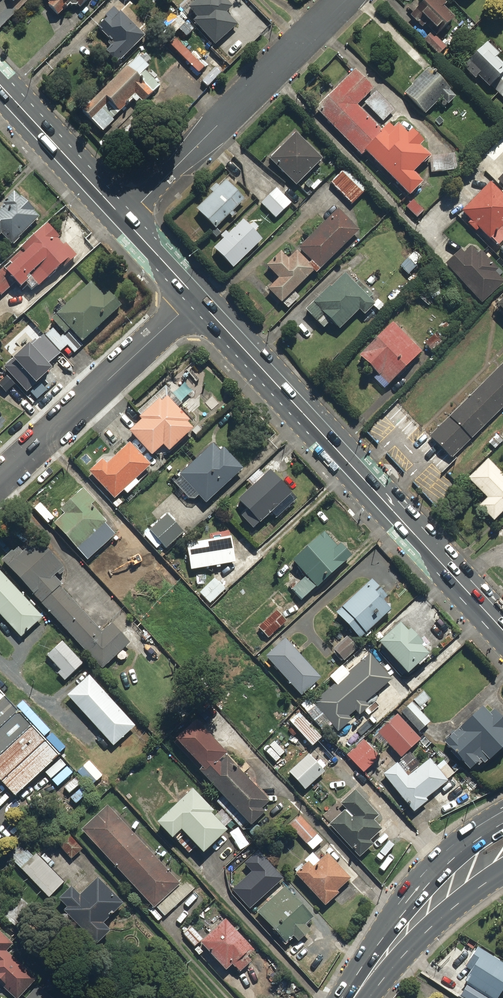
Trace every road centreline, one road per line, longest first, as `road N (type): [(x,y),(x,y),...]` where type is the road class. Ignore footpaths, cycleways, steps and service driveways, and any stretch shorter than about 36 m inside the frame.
road 1 (secondary): [(502,632),(196,299)]
road 2 (tertiary): [(122,220),(343,0)]
road 3 (residential): [(196,299),(0,481)]
road 4 (secondary): [(122,220),(0,88)]
road 5 (primary): [(407,929),(468,846),(502,825)]

